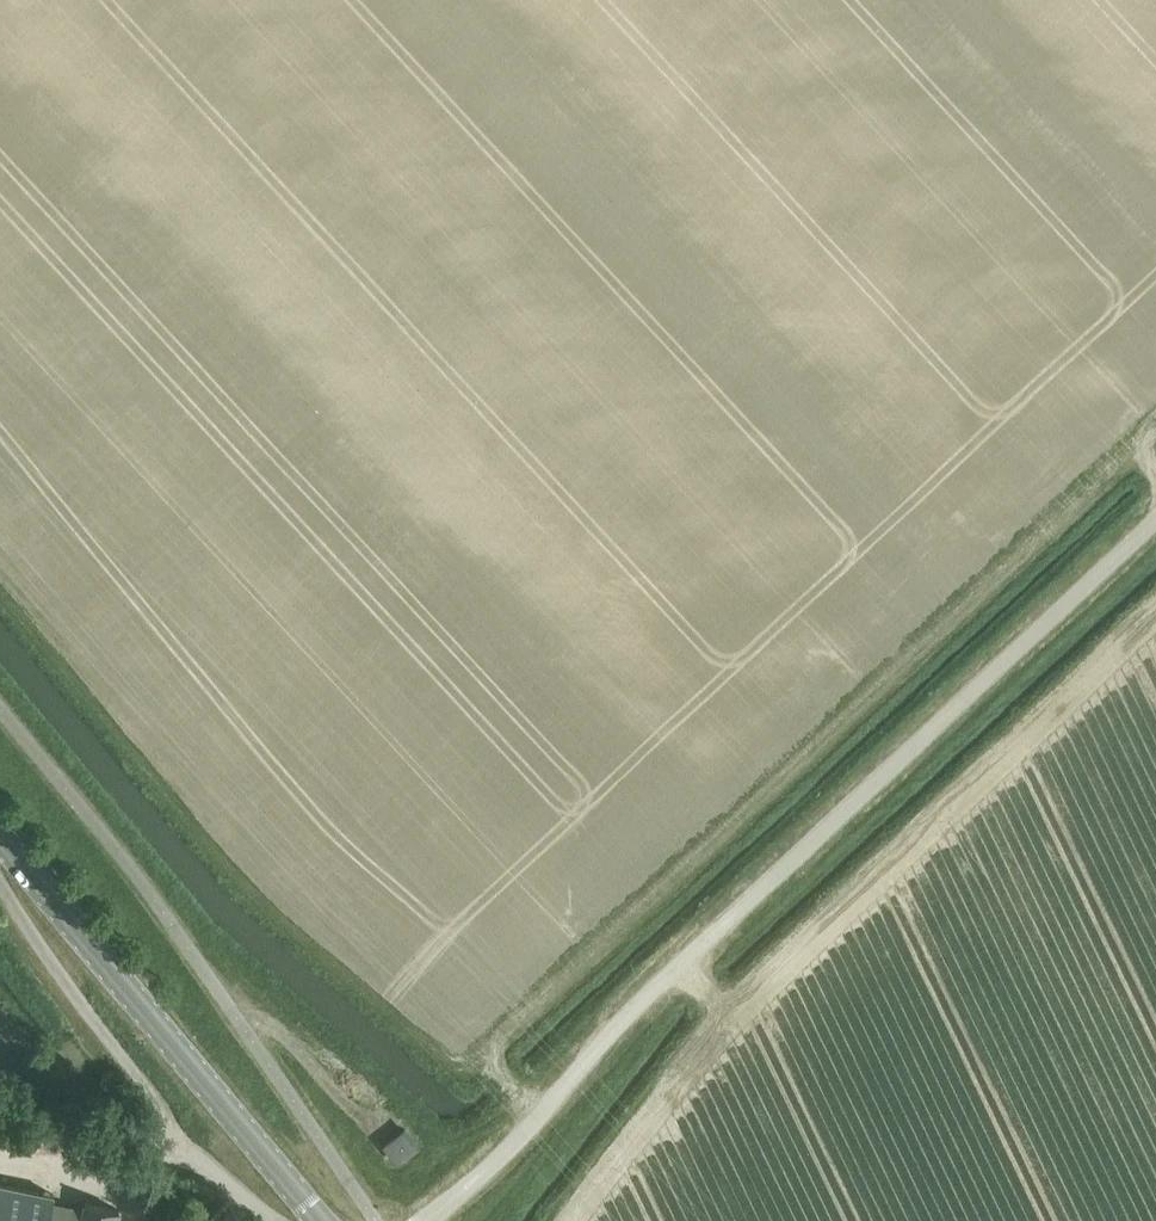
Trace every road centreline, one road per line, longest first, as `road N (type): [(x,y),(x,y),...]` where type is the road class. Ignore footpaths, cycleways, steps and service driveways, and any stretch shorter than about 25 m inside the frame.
road 1 (unclassified): [(426,1220),(496,1161),(615,1028),(1155,520)]
road 2 (secondary): [(323,1220),(0,837)]

